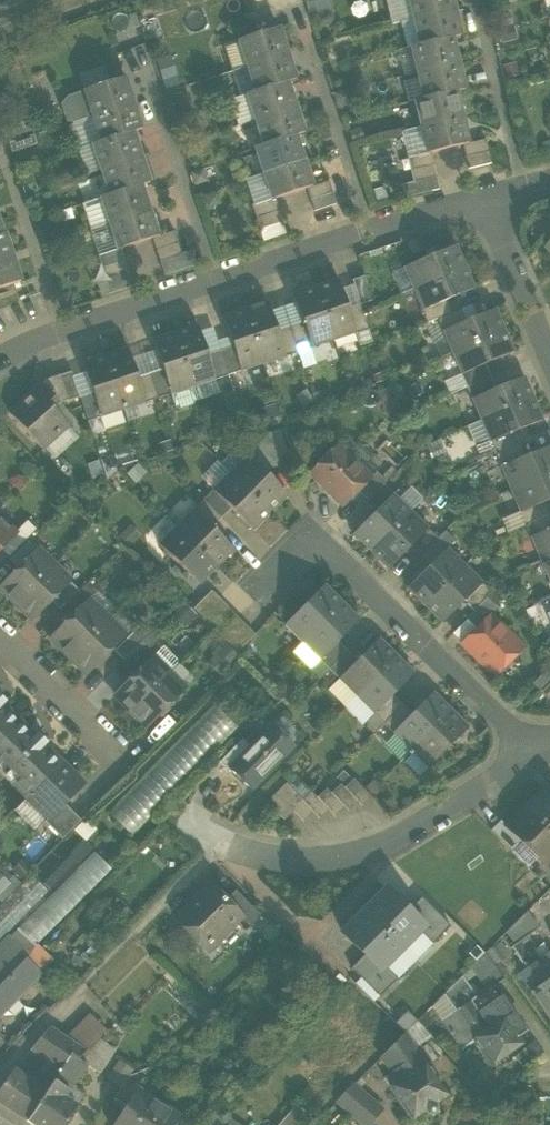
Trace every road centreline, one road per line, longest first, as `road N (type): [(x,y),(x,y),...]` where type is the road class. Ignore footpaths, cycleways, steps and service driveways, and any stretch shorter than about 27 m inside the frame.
road 1 (residential): [(0,359),(61,331),(483,196)]
road 2 (residential): [(532,757),(315,538),(263,589)]
road 3 (residential): [(532,757),(376,849),(306,862),(219,844)]
road 4 (residential): [(549,357),(483,196)]
road 5 (residential): [(103,741),(0,643)]

